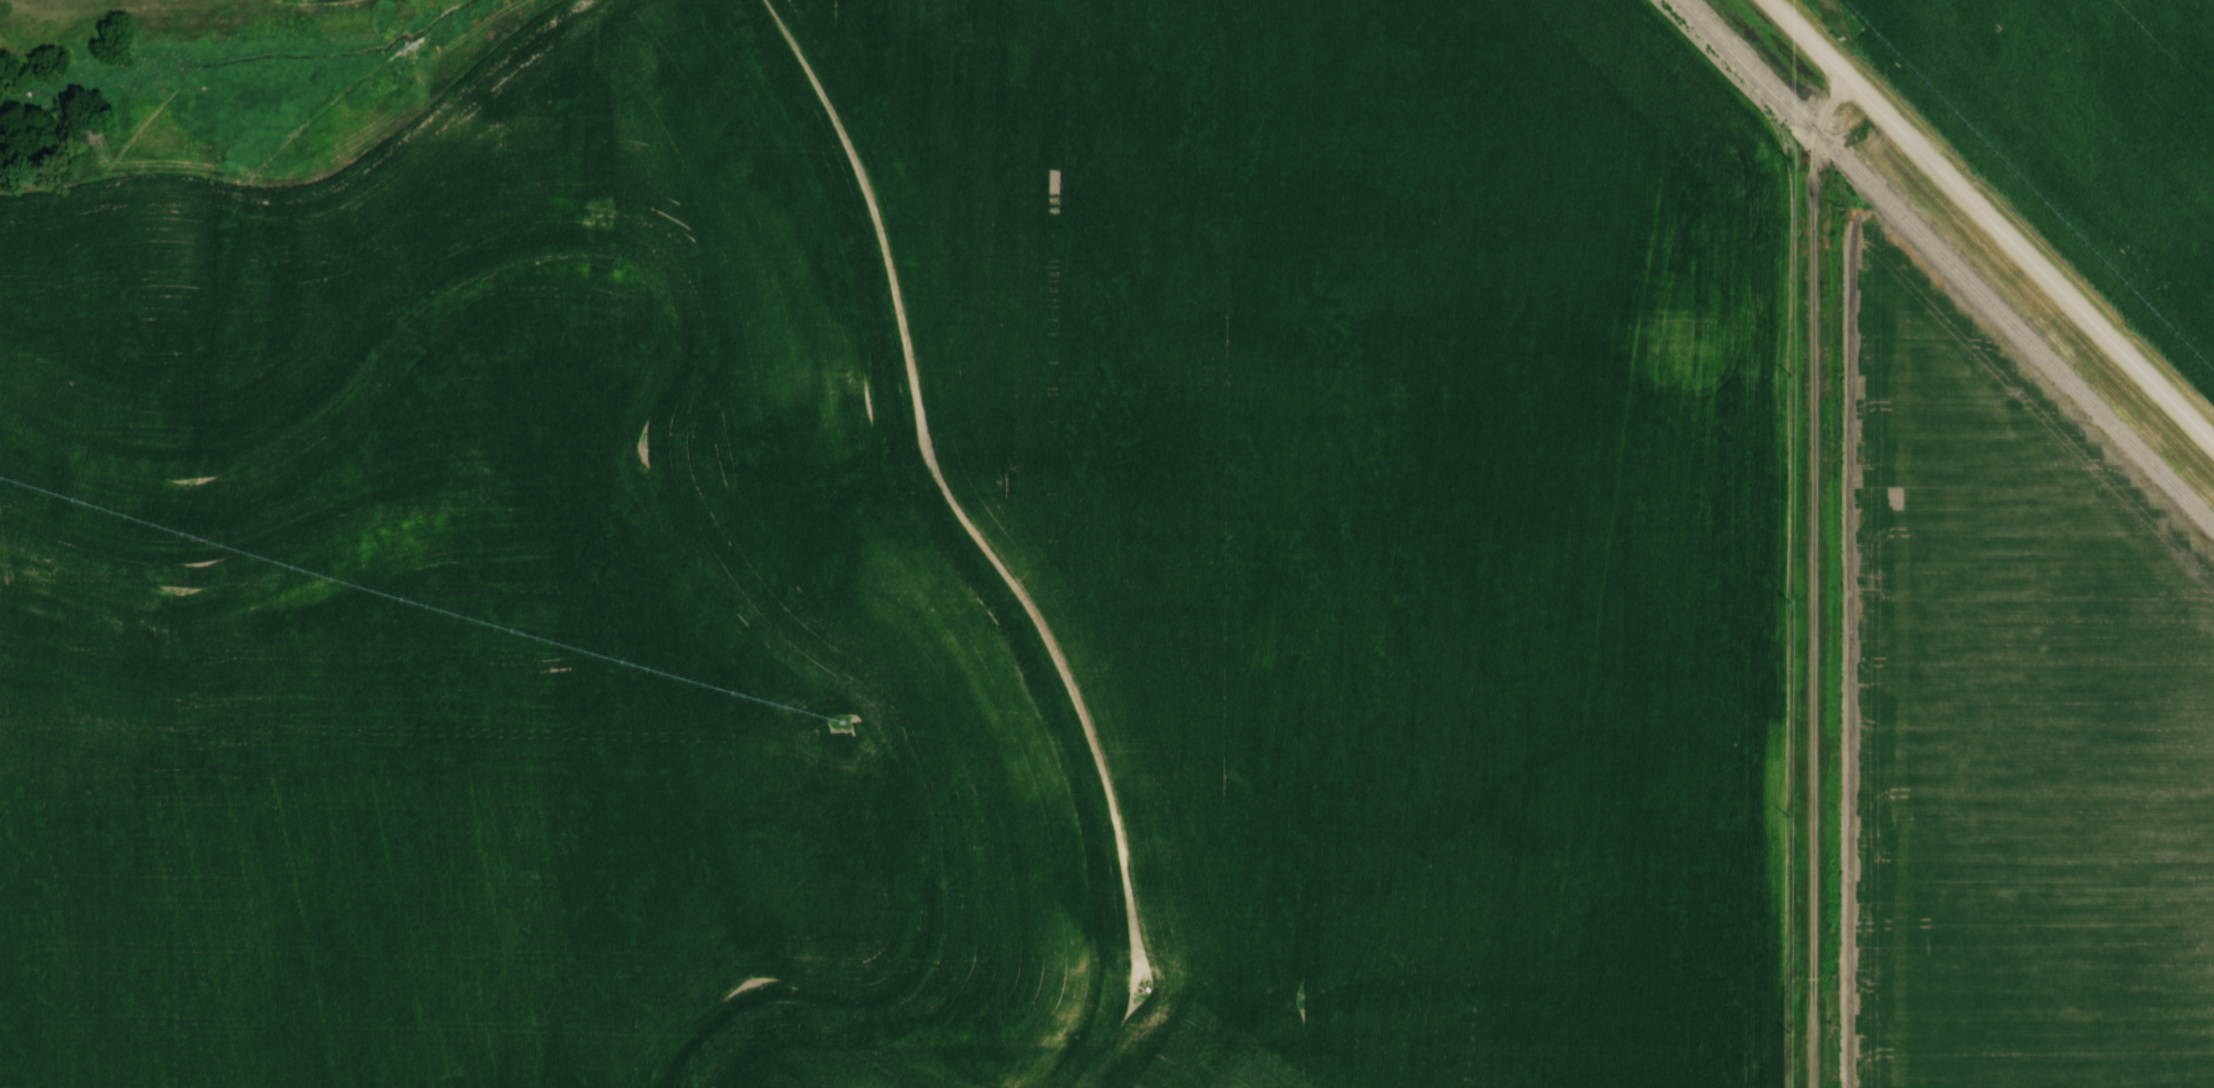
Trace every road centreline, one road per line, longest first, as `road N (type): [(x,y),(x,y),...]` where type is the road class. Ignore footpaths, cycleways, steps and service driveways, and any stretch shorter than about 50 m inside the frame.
road 1 (residential): [(1811,1087),(1812,175),(1841,72)]
road 2 (tertiary): [(2213,446),(1767,0)]

